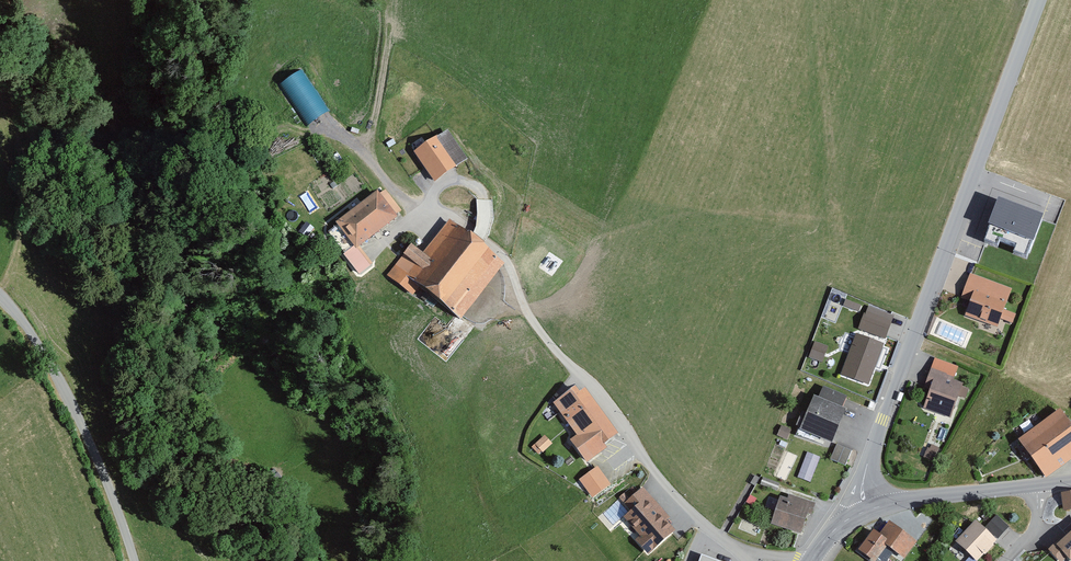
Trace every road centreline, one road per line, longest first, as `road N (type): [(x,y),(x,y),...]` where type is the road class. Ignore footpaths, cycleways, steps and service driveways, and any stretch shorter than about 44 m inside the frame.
road 1 (tertiary): [(861,513),(879,429),(1039,0)]
road 2 (unclassified): [(130,560),(92,429),(0,298)]
road 3 (track): [(388,0),(374,148),(384,179),(434,206)]
road 4 (tertiary): [(1070,483),(861,513)]

